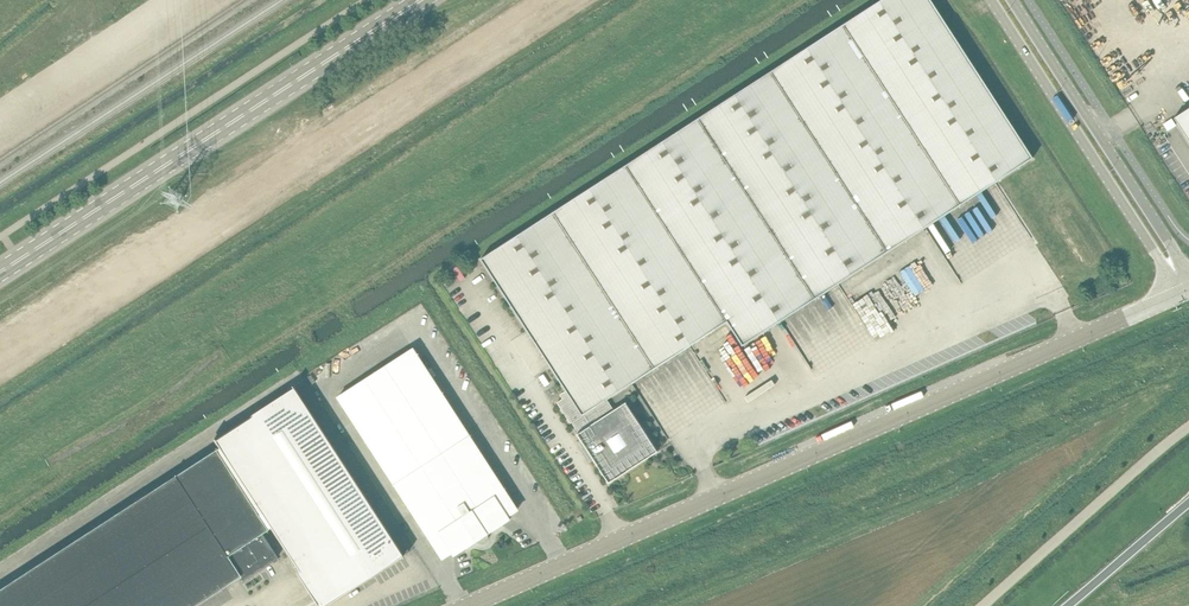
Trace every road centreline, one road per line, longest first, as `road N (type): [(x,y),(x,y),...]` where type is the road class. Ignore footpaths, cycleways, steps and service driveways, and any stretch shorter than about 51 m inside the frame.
road 1 (unclassified): [(469,605),(1188,290)]
road 2 (tertiary): [(0,267),(415,0)]
road 3 (unclassified): [(992,0),(1157,254),(1175,269)]
road 4 (unclassified): [(1175,269),(1170,245),(1012,0)]
road 5 (unclassified): [(982,605),(1188,426)]

